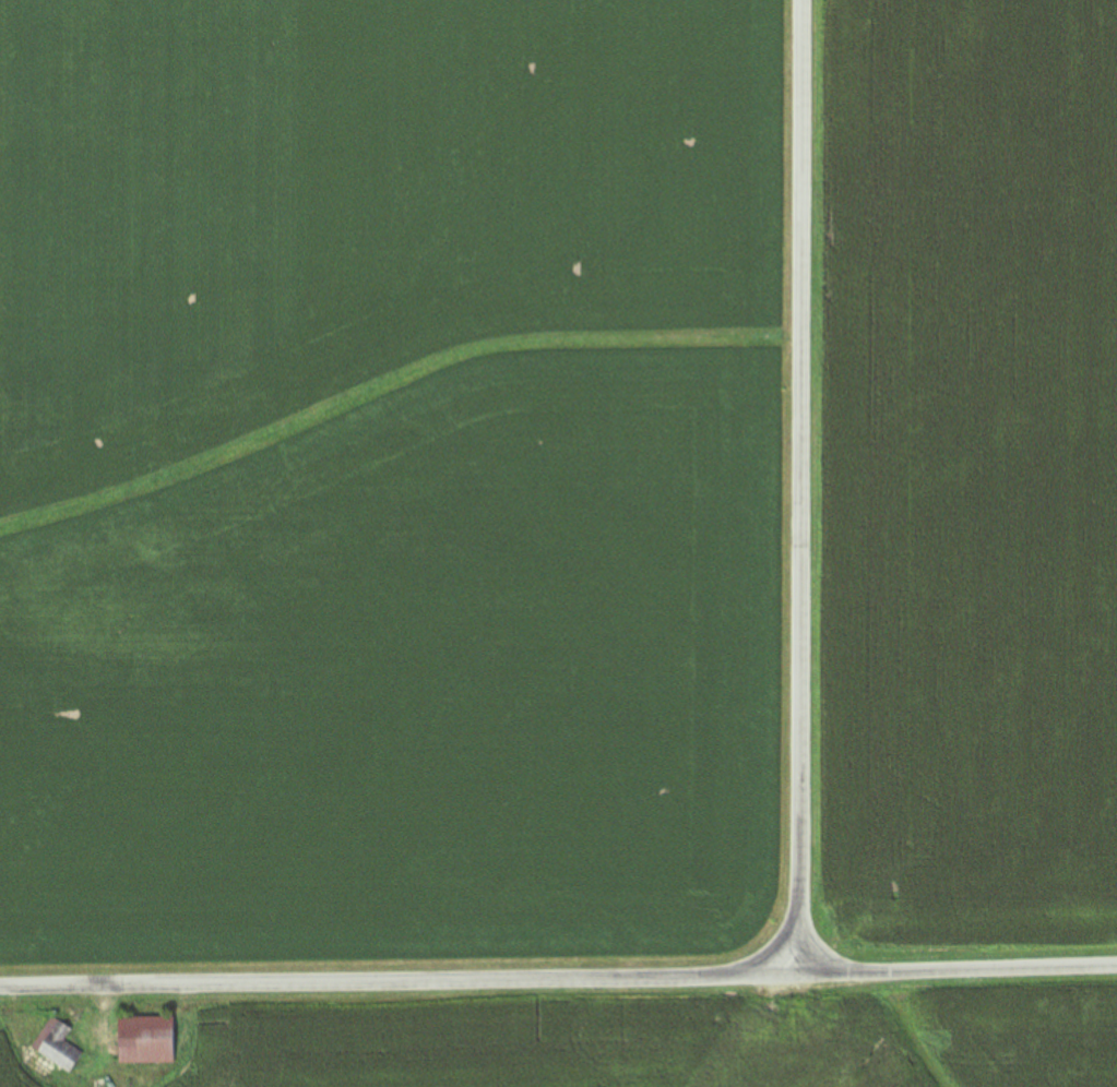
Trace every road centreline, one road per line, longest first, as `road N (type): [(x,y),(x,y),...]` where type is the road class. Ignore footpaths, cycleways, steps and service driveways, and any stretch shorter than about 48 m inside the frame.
road 1 (residential): [(0,987),(1116,964)]
road 2 (residential): [(799,973),(803,0)]

